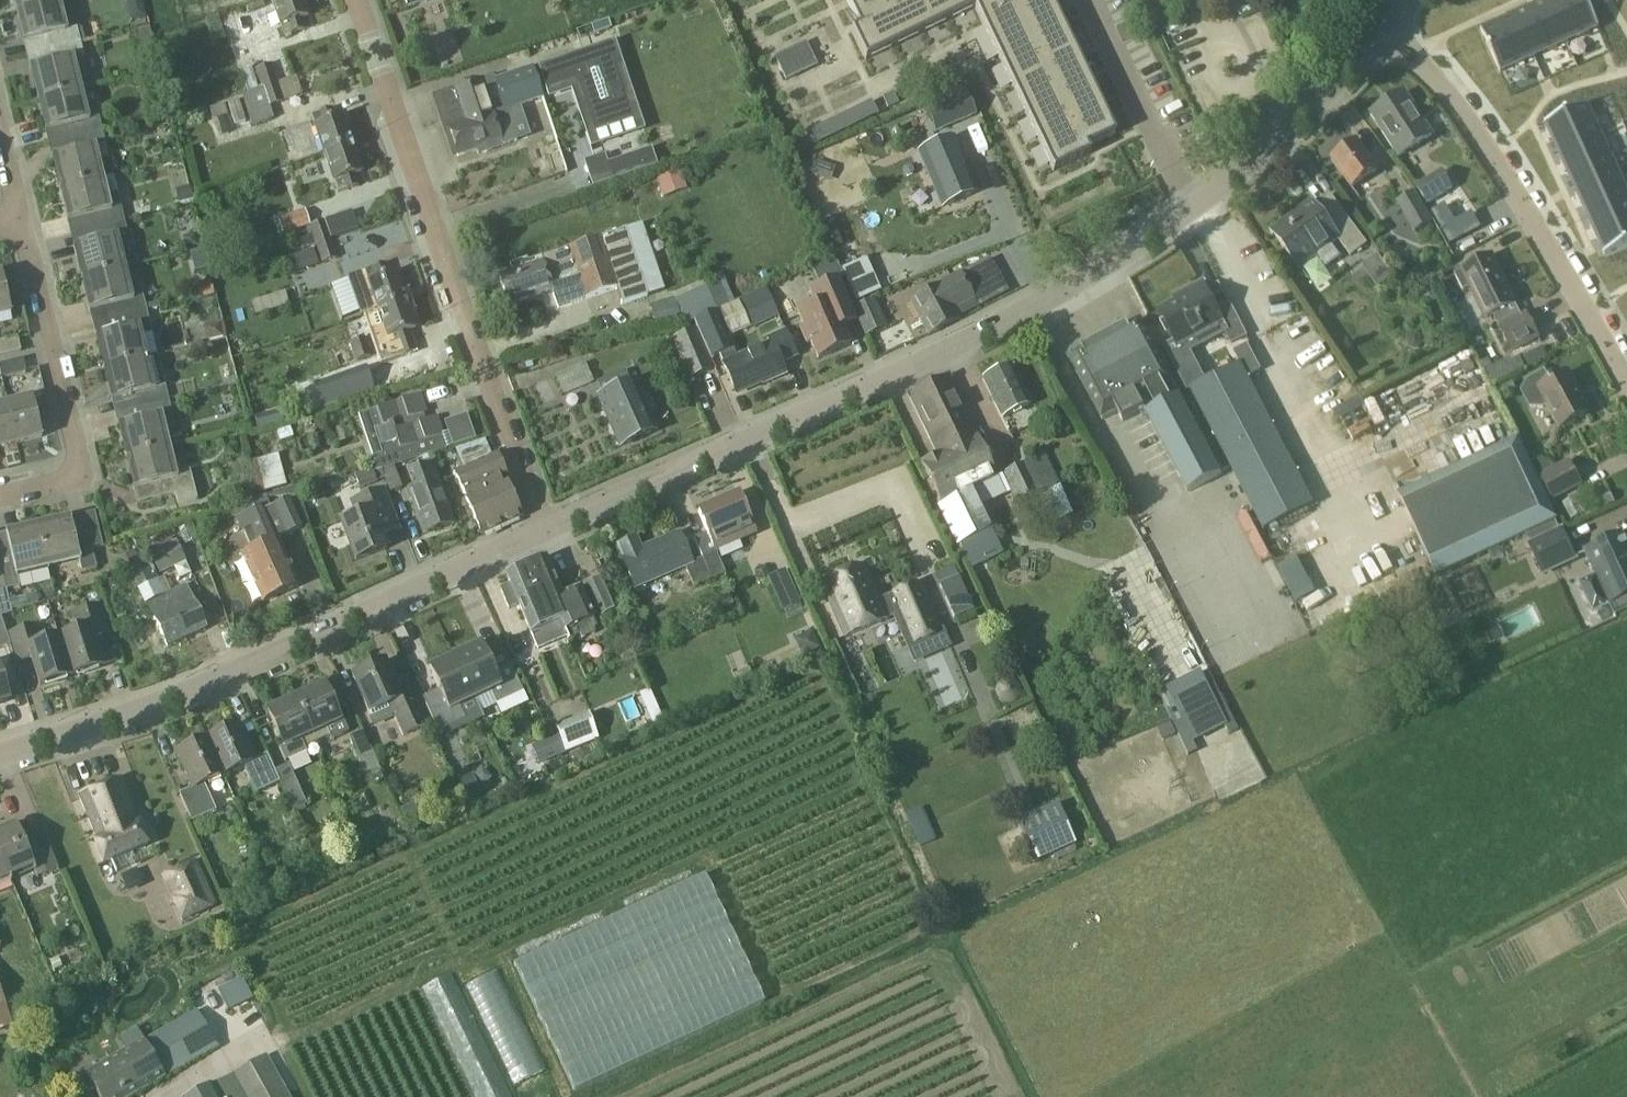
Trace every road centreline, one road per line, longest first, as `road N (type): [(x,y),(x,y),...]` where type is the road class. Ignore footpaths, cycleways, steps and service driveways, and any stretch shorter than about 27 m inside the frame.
road 1 (tertiary): [(544,528),(1006,320),(1155,237),(1266,153),(1389,31)]
road 2 (tertiary): [(0,757),(179,702),(544,528)]
road 3 (residential): [(544,528),(357,0)]
road 4 (residential): [(1626,380),(1490,147),(1389,31)]
road 5 (residential): [(0,495),(85,473),(24,218)]

